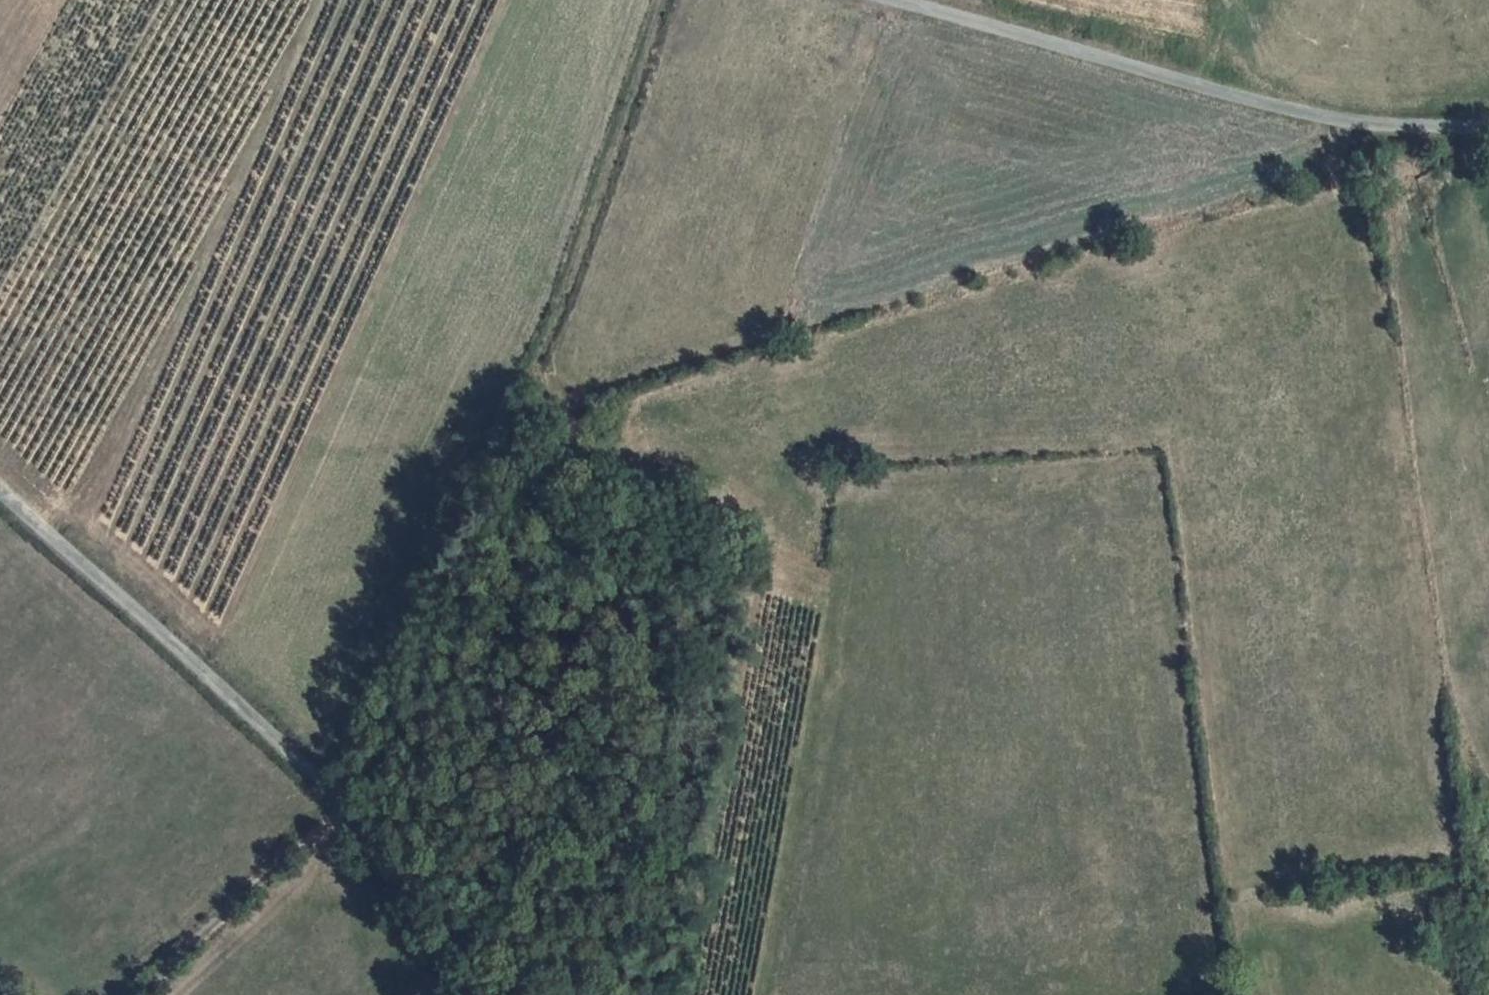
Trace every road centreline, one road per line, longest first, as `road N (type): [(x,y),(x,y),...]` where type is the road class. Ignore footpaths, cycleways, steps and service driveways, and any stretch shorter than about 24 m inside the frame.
road 1 (unclassified): [(477,994),(346,805),(310,766),(0,490)]
road 2 (unclassified): [(901,0),(1315,113),(1488,128)]
road 3 (track): [(136,994),(346,805)]

